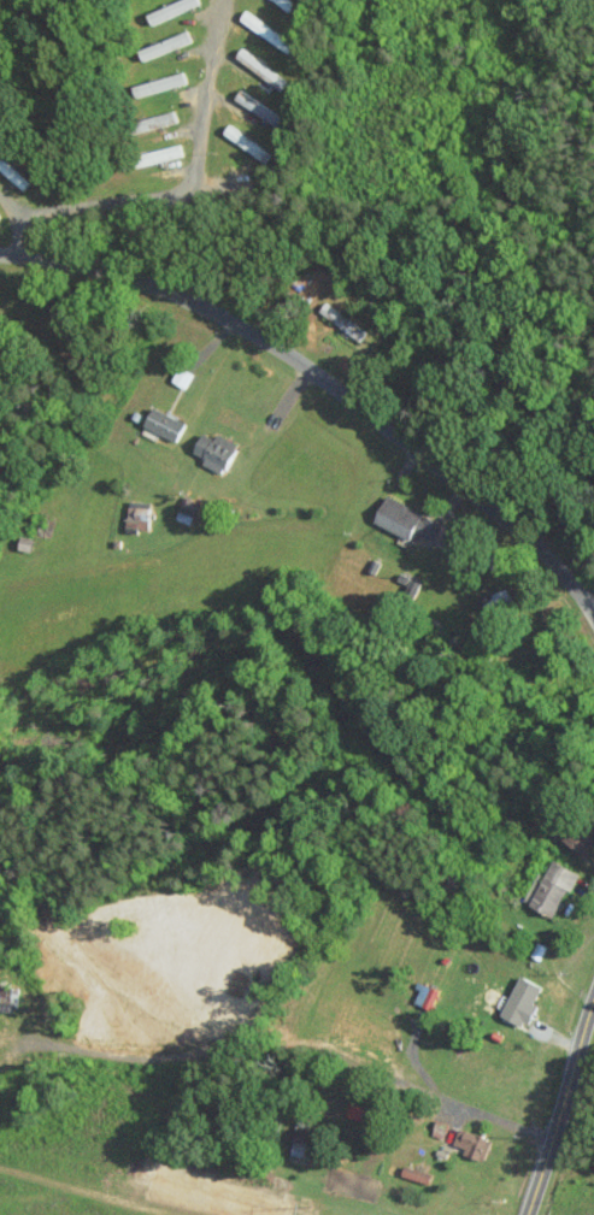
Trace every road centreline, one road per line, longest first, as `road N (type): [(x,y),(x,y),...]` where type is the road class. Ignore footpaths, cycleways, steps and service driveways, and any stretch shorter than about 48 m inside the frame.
road 1 (residential): [(593,610),(529,531),(428,466),(255,329),(116,266),(69,253),(0,251)]
road 2 (residential): [(547,1143),(311,1049),(247,1043),(127,1058),(65,1049),(16,1021)]
road 3 (residential): [(18,250),(28,225),(46,213),(164,202),(188,183),(228,0)]
road 4 (residential): [(593,997),(526,1214)]

